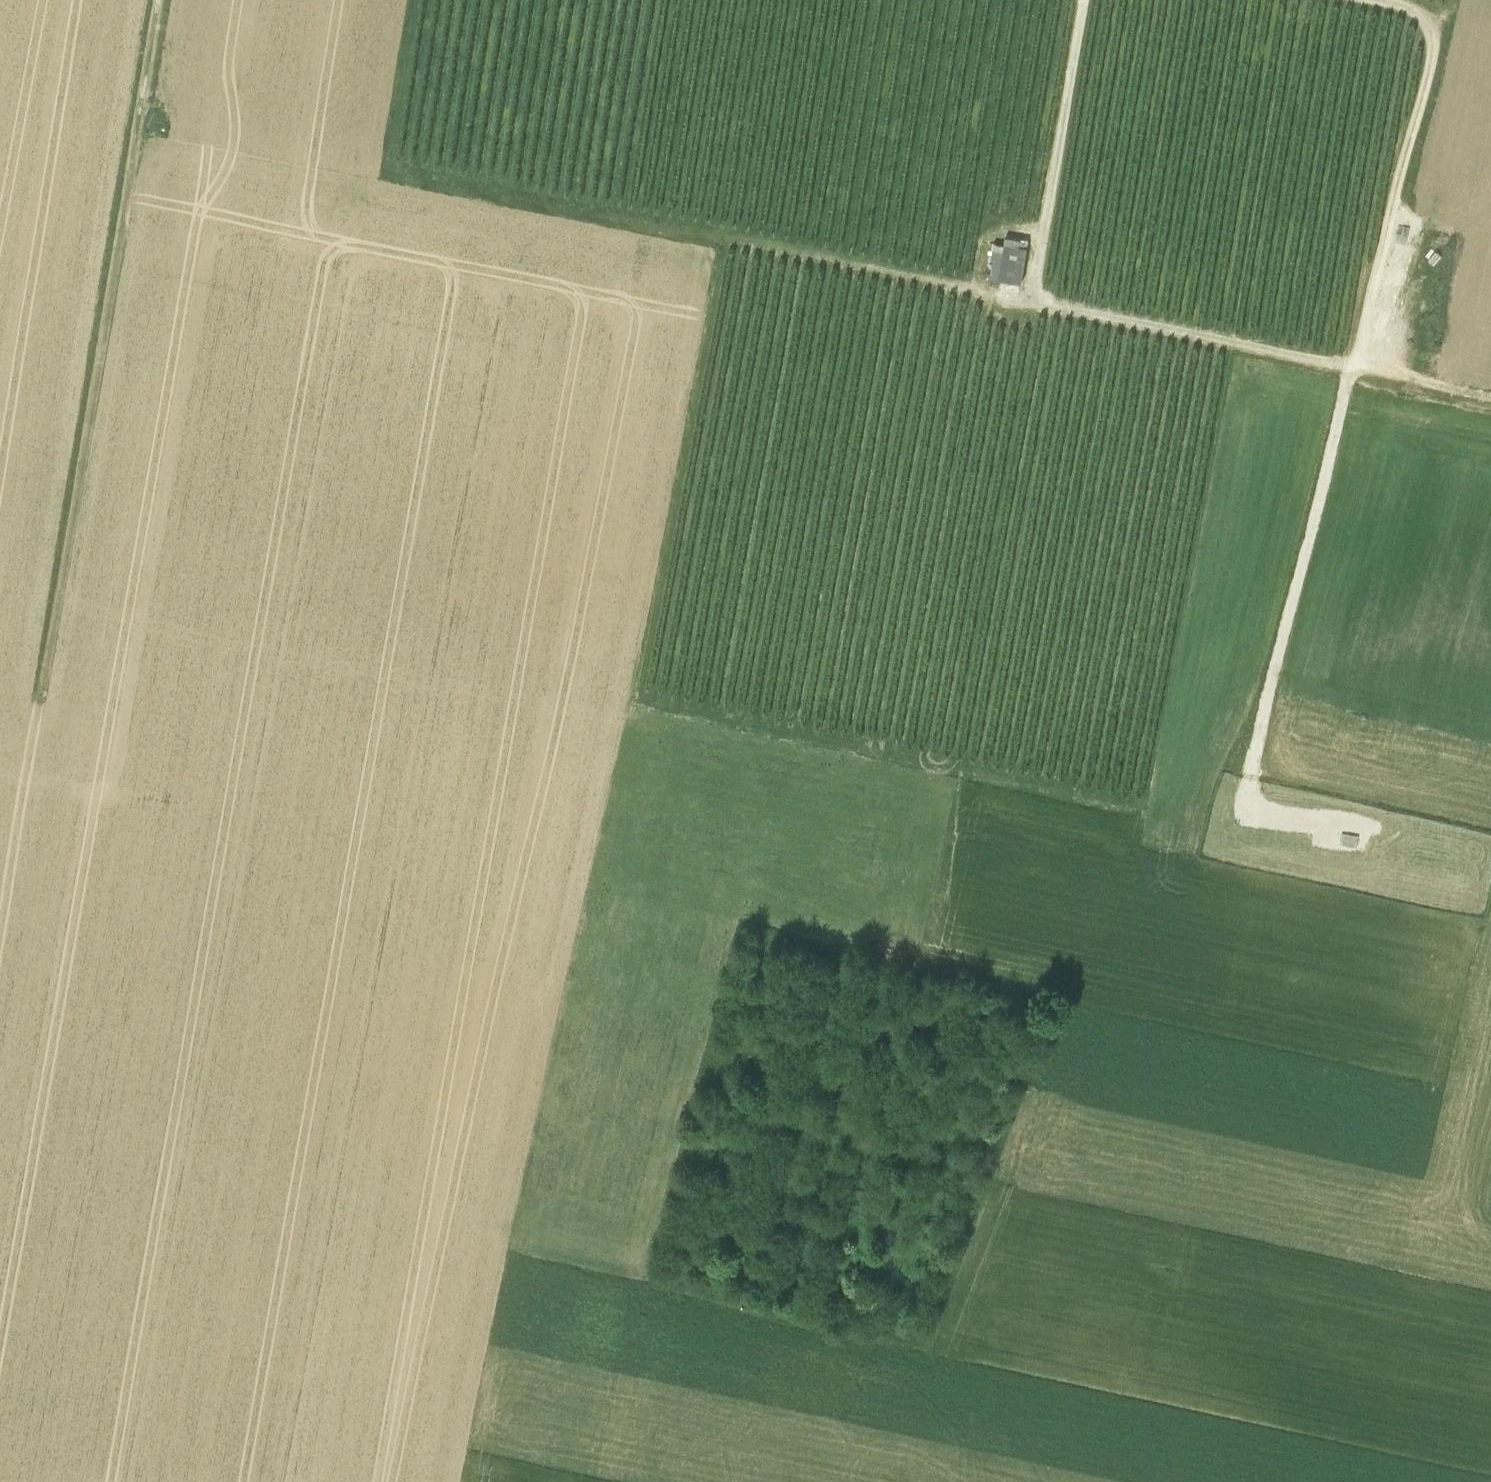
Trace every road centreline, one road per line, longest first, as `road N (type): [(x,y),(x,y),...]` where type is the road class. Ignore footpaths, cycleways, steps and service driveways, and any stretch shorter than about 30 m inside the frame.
road 1 (track): [(157,0),(40,701)]
road 2 (track): [(1377,0),(1421,14),(1434,46),(1353,368)]

